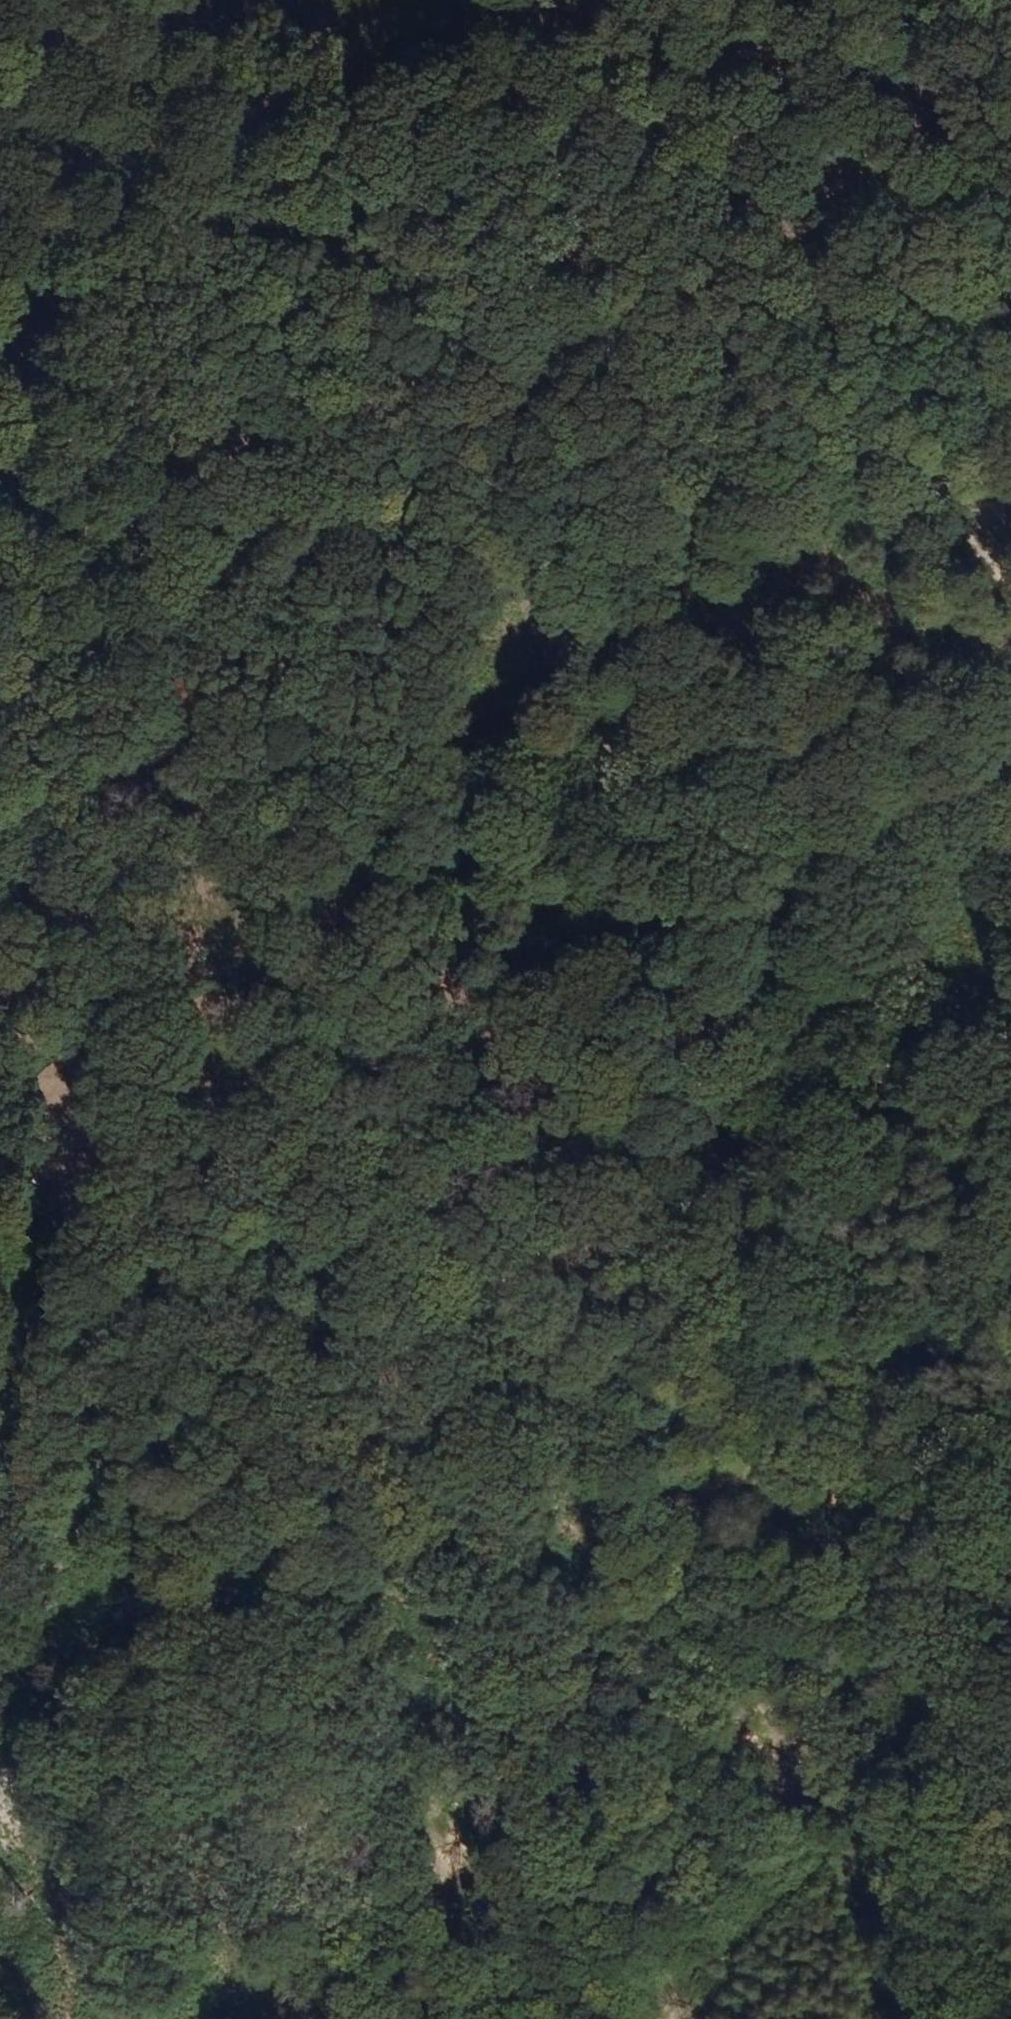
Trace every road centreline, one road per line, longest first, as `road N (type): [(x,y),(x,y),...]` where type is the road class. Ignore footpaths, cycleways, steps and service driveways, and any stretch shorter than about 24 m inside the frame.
road 1 (track): [(0,2013),(1010,604)]
road 2 (track): [(176,0),(0,334)]
road 3 (track): [(292,2018),(0,1799)]

